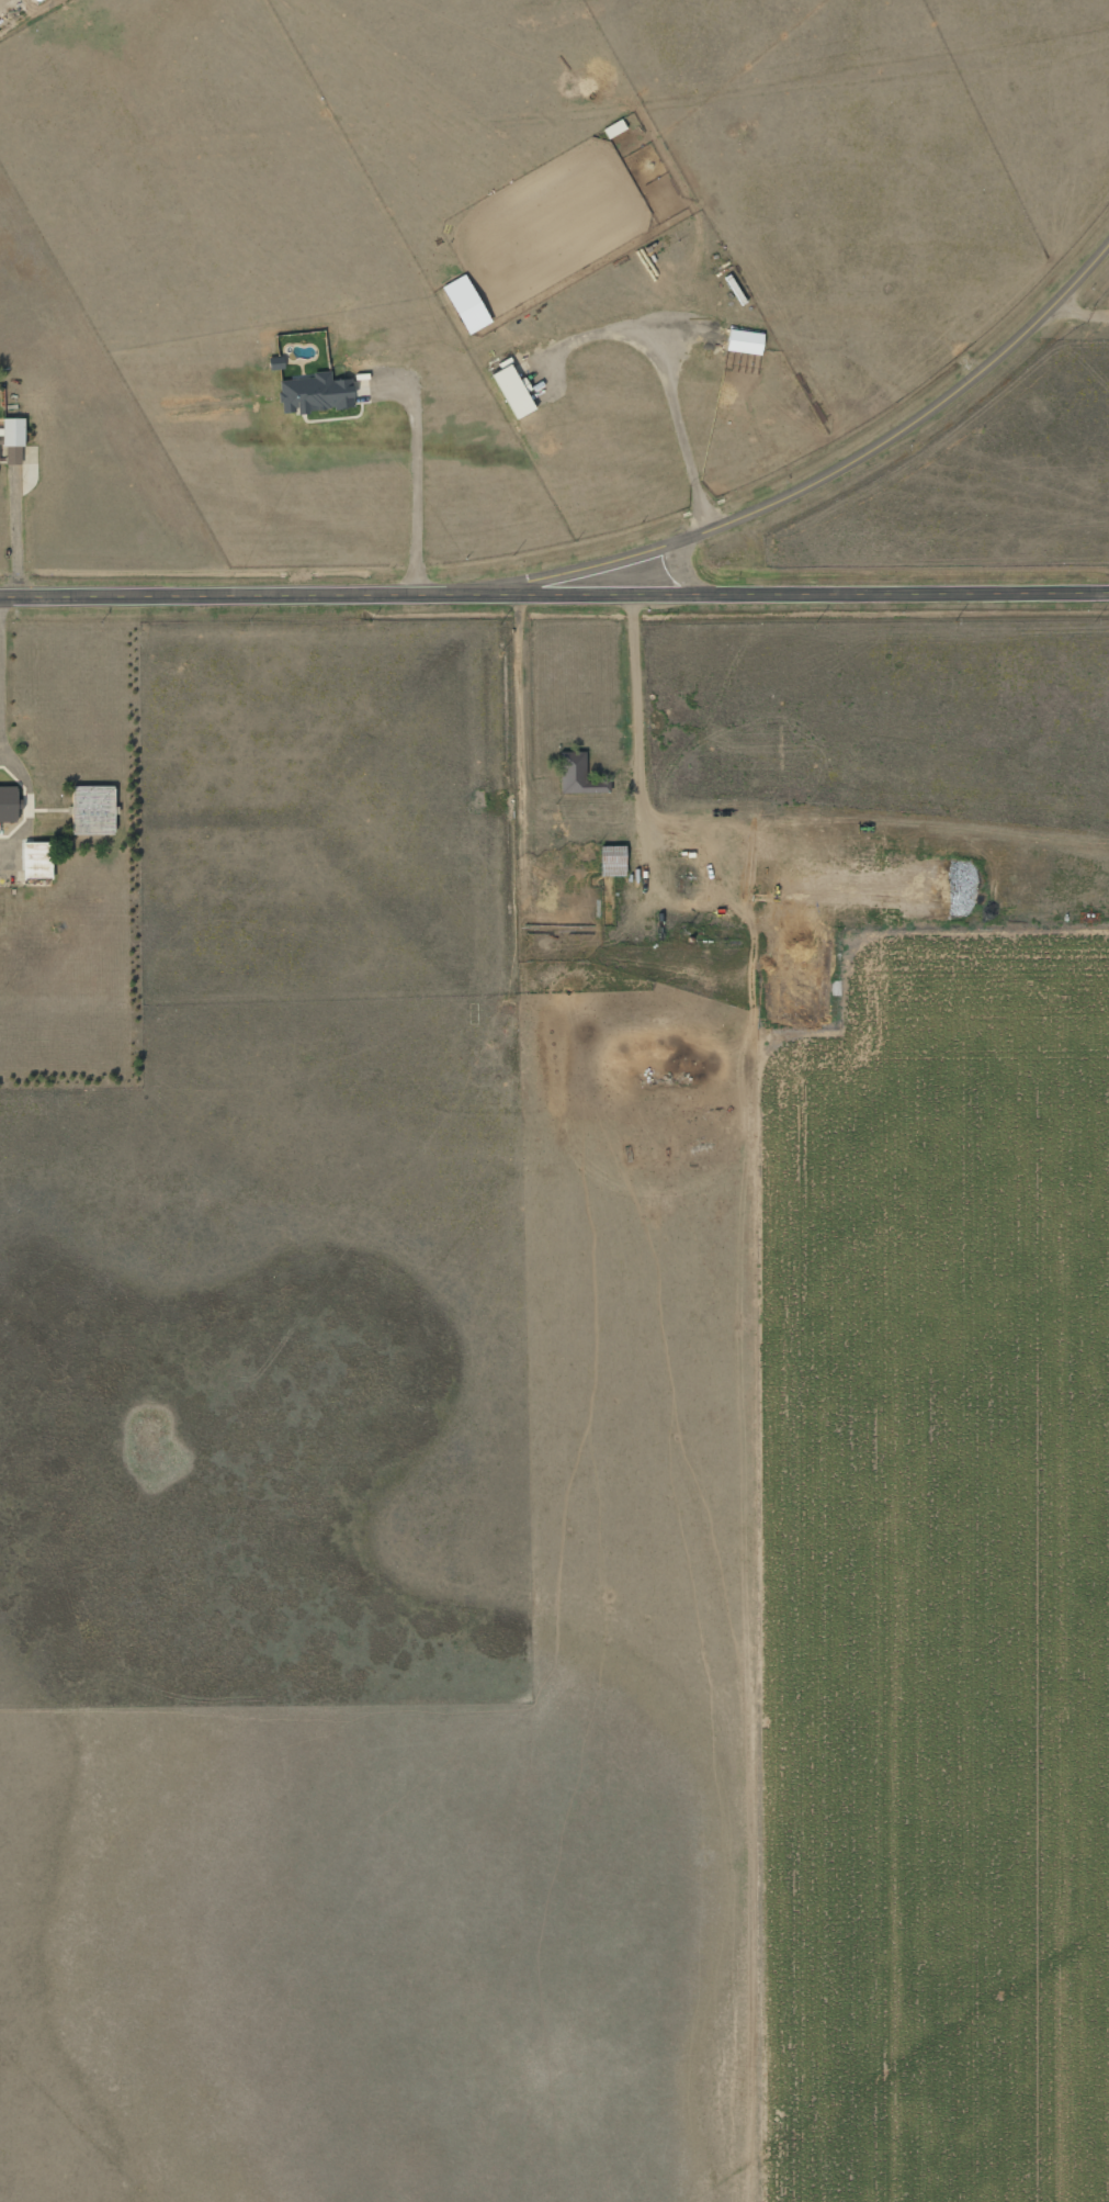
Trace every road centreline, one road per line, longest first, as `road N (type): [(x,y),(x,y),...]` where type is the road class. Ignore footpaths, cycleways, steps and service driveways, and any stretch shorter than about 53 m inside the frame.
road 1 (tertiary): [(489,596),(680,541),(827,480),(930,416),(1010,351),(1108,246)]
road 2 (secondary): [(489,596),(1108,594)]
road 3 (secondary): [(0,598),(489,596)]

